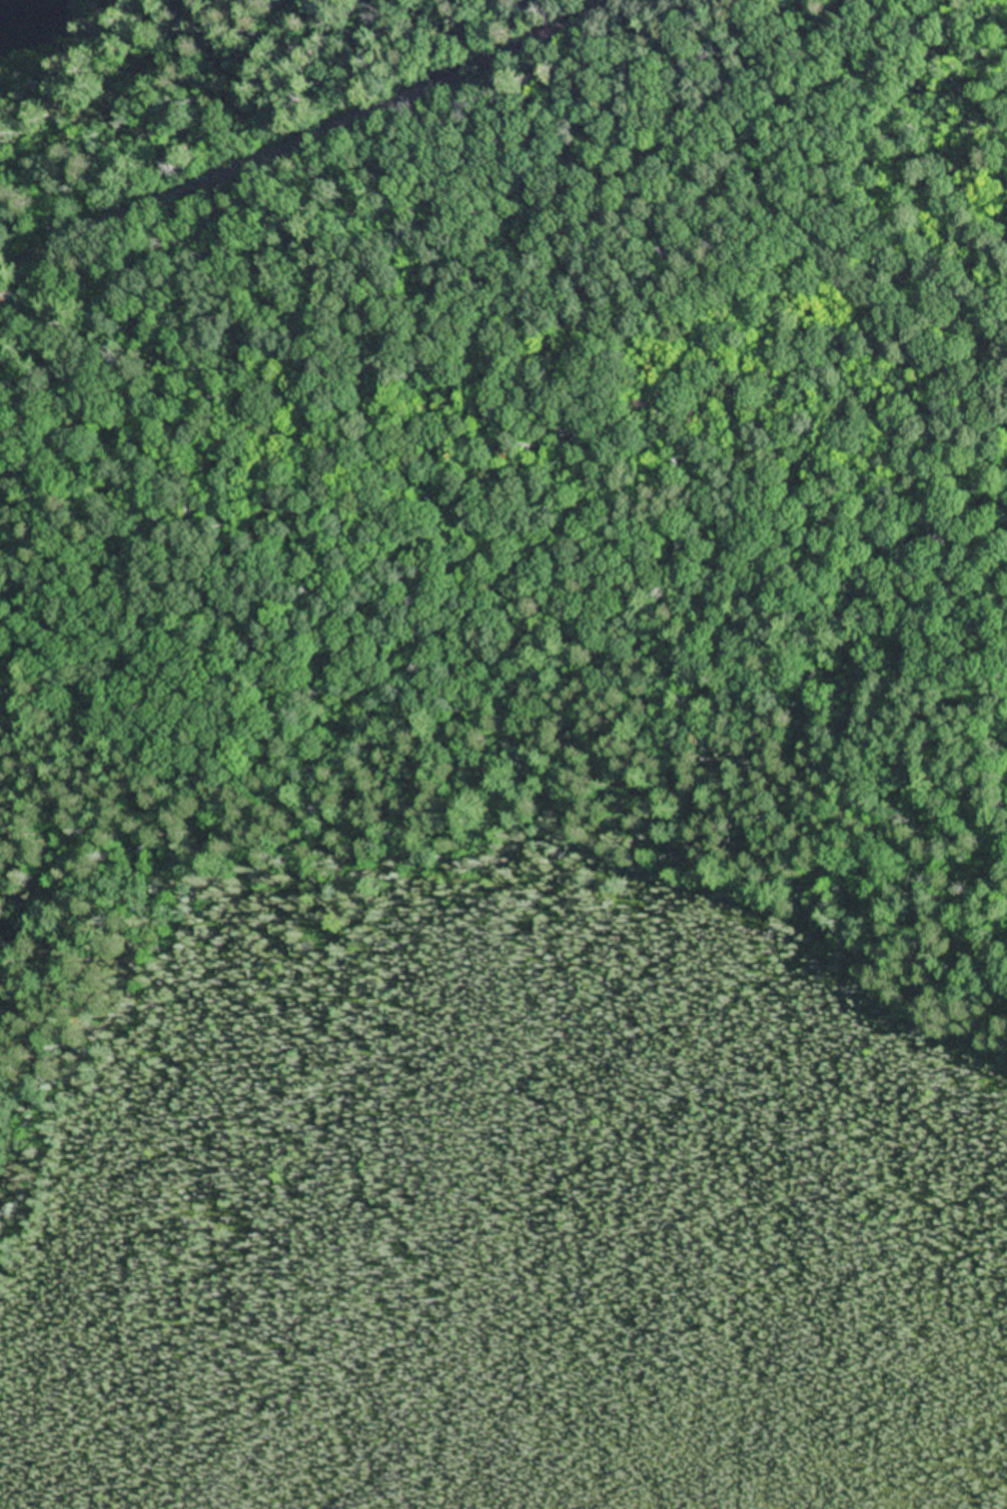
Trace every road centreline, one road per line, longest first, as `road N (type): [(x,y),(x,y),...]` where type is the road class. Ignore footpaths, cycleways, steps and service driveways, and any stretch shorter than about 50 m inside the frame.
road 1 (residential): [(0,271),(617,0)]

